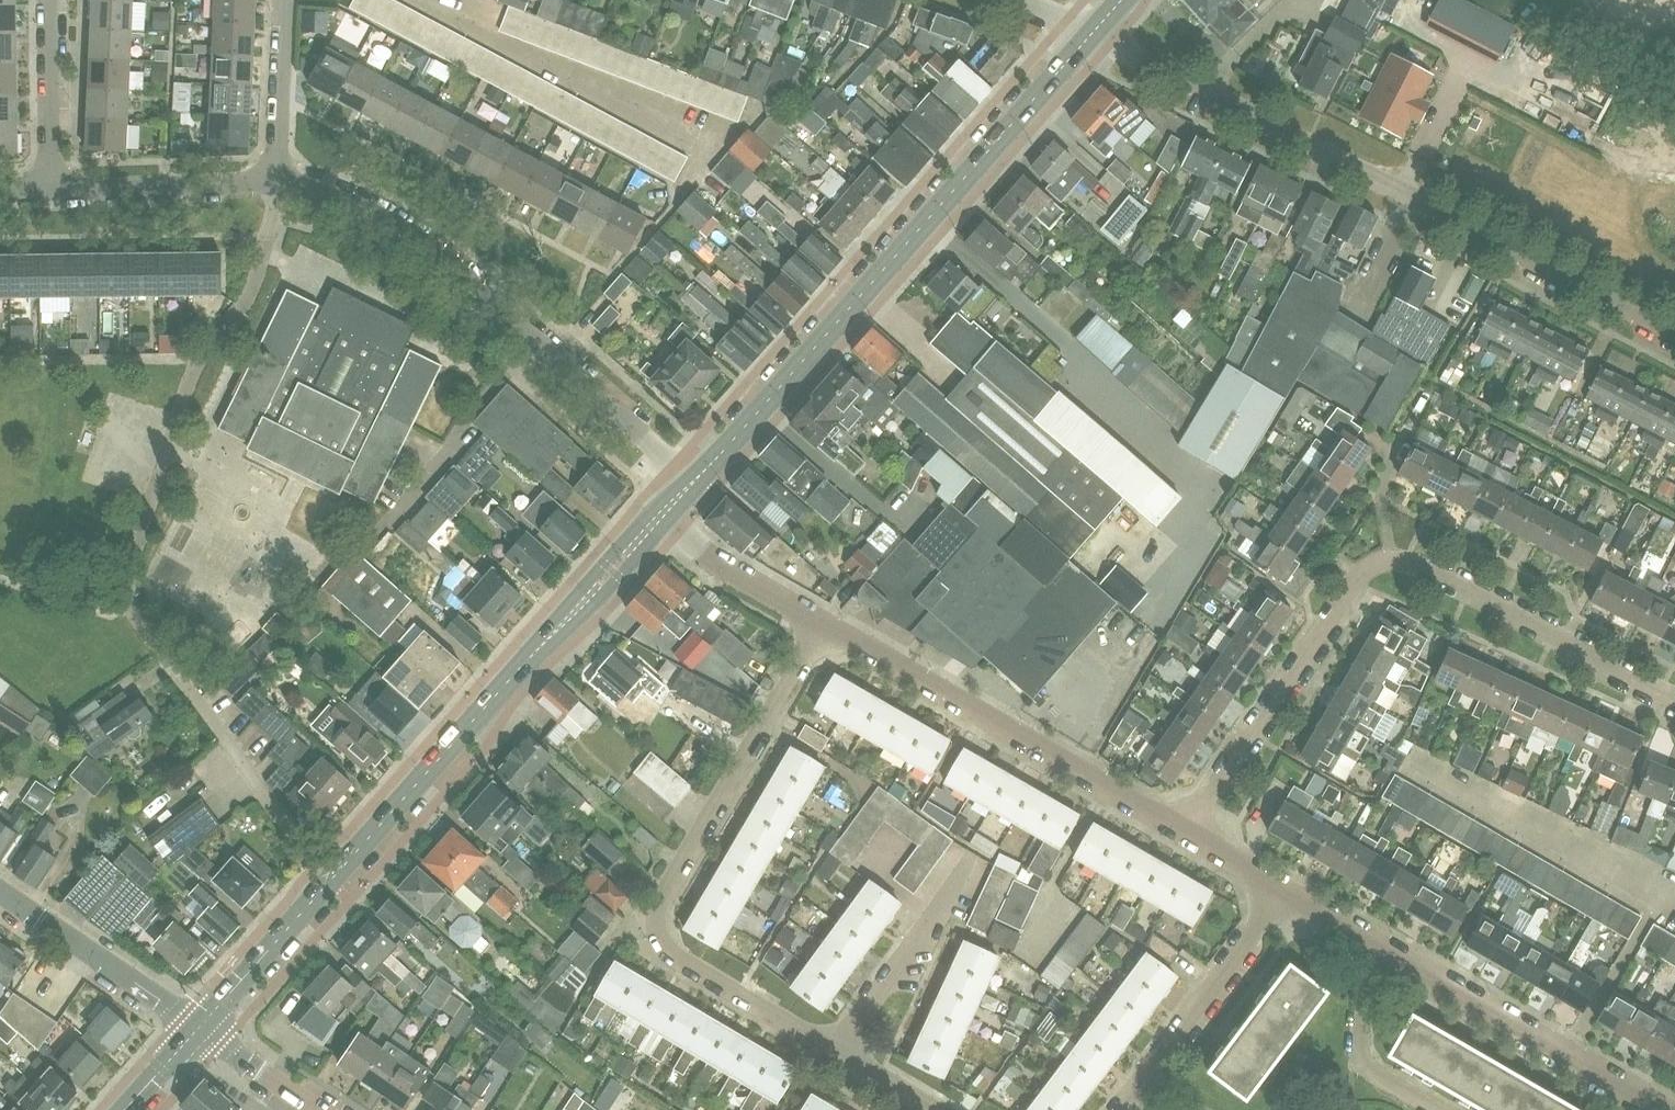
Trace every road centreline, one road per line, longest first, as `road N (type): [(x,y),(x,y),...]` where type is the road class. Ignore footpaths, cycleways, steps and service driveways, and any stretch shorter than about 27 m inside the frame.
road 1 (residential): [(330,884),(124,596),(142,516),(201,363),(267,266),(281,186)]
road 2 (residential): [(929,1109),(662,952),(657,929),(657,906),(823,625)]
road 3 (residential): [(1674,700),(1419,569),(1397,563),(1369,571),(1184,832)]
road 4 (unclassified): [(1674,335),(1089,33)]
road 5 (secondary): [(695,480),(1089,33)]
road 6 (residential): [(695,480),(436,254),(346,203),(281,186)]
road 7 (secondary): [(330,884),(660,518)]
road 8 (residential): [(1184,832),(823,625)]
road 9 (residential): [(1665,1109),(1376,943)]
road 10 (residential): [(1115,1109),(1279,888)]
road 11 (residential): [(203,1031),(0,891)]
road 12 (unclassified): [(45,190),(281,186)]
road 13 (residential): [(1376,943),(1367,965),(1362,1062),(1443,1109)]
road 14 (residential): [(823,625),(703,555),(660,518)]
road 15 (secondary): [(203,1031),(330,884)]
road 16 (residential): [(45,190),(43,0)]
road 17 (residential): [(281,186),(286,0)]
road 18 (residential): [(322,1109),(203,1031)]

